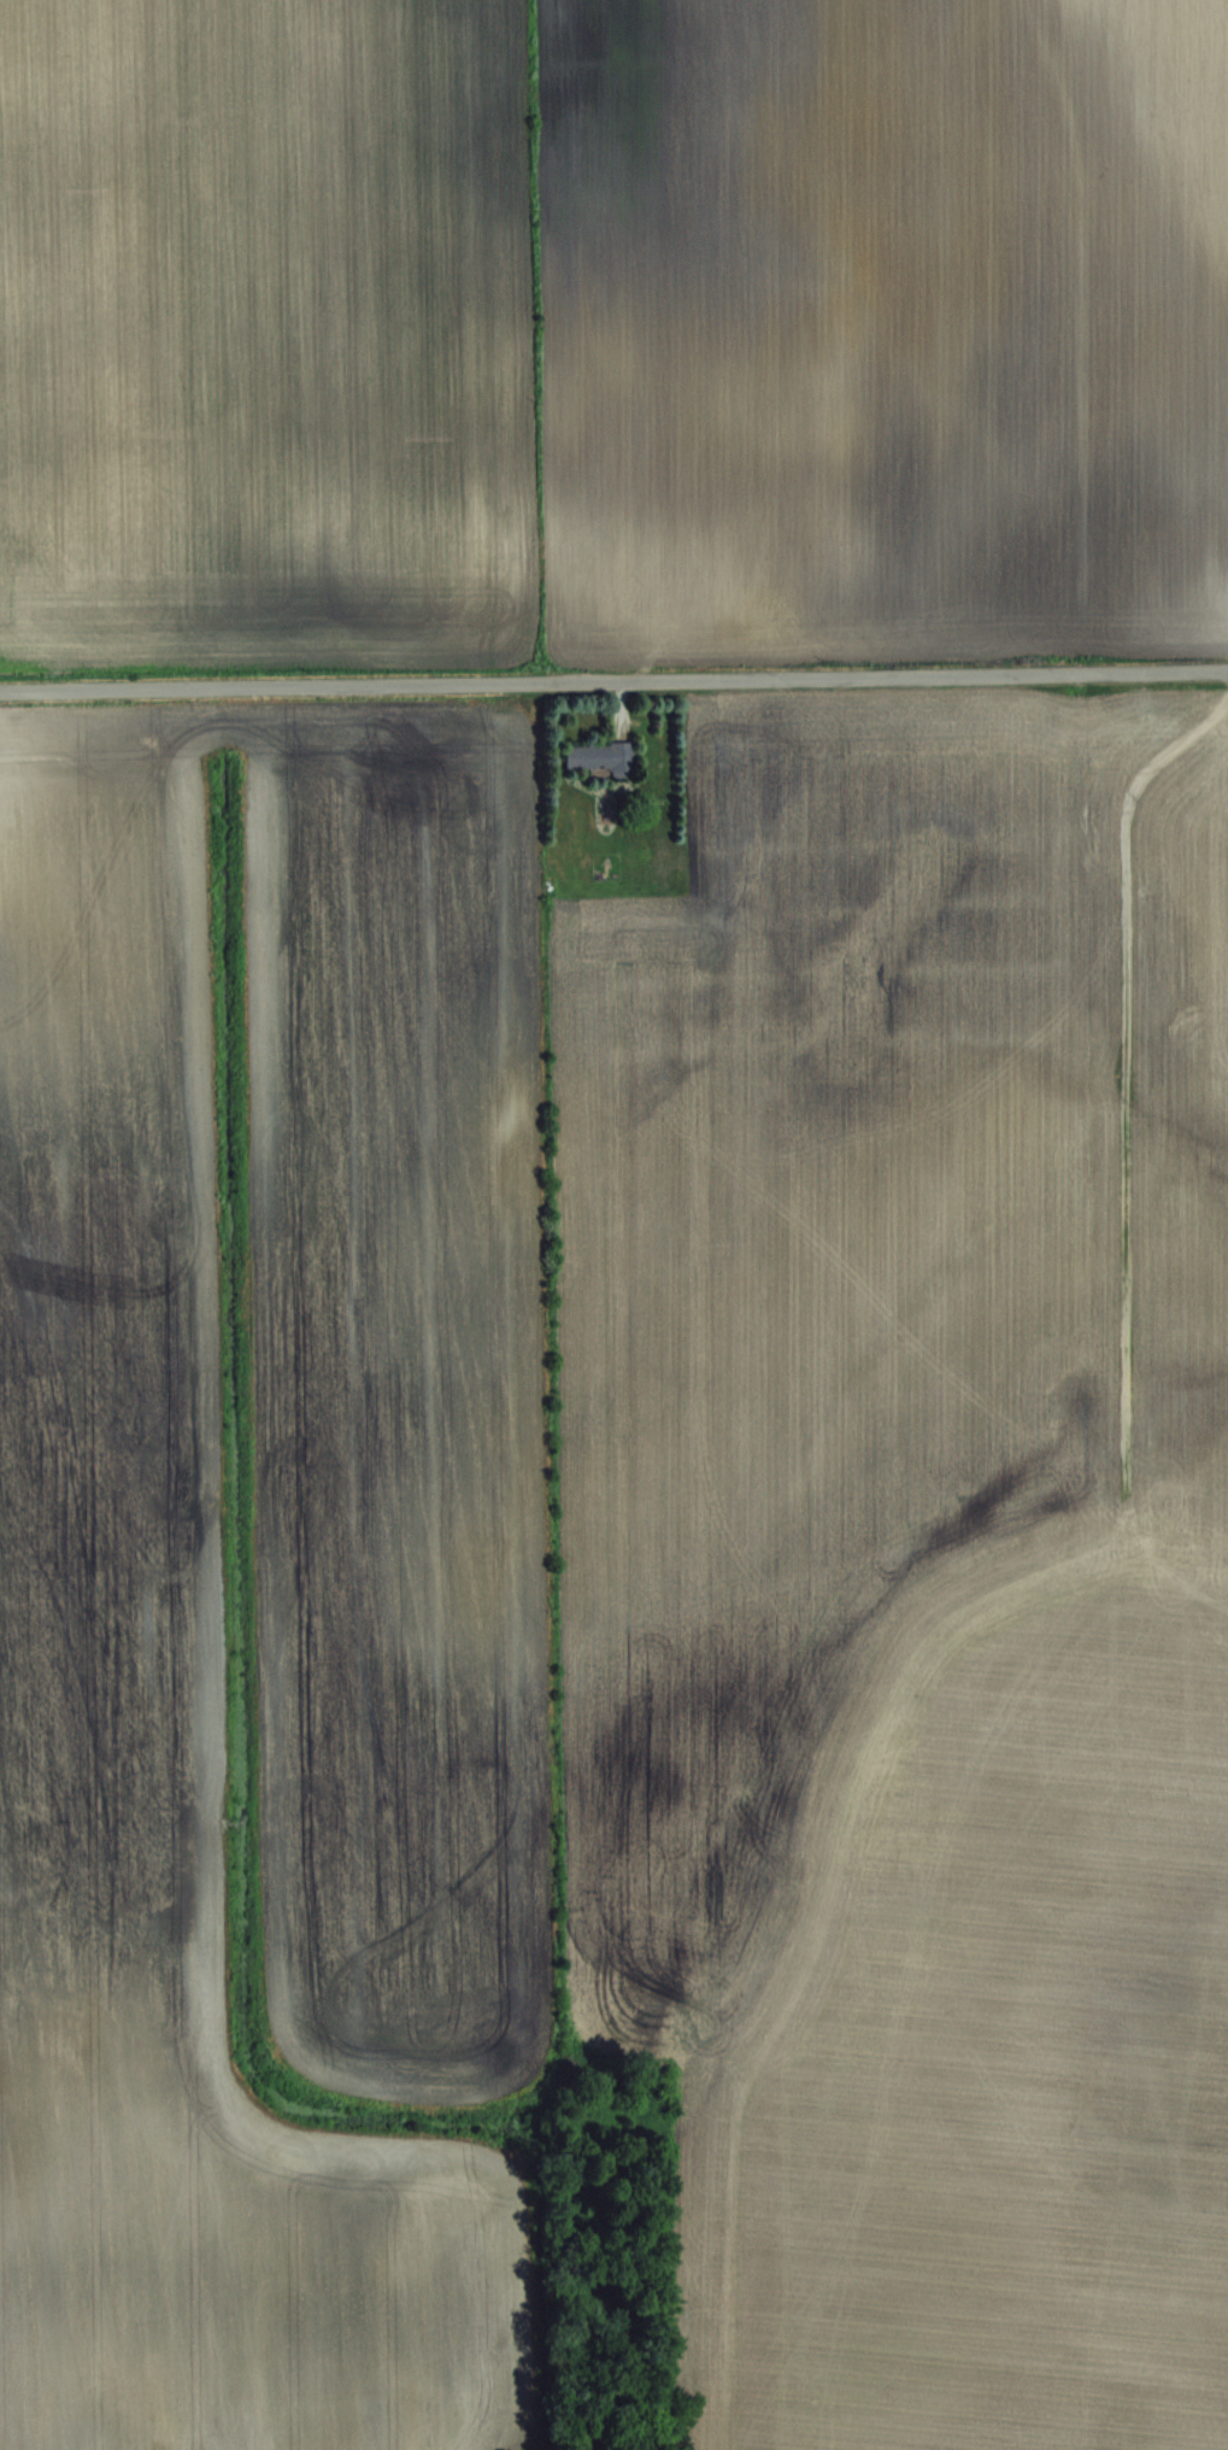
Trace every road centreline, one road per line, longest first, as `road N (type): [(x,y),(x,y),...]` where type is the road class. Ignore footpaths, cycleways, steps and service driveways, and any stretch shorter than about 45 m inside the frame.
road 1 (residential): [(1227,671),(0,690)]

